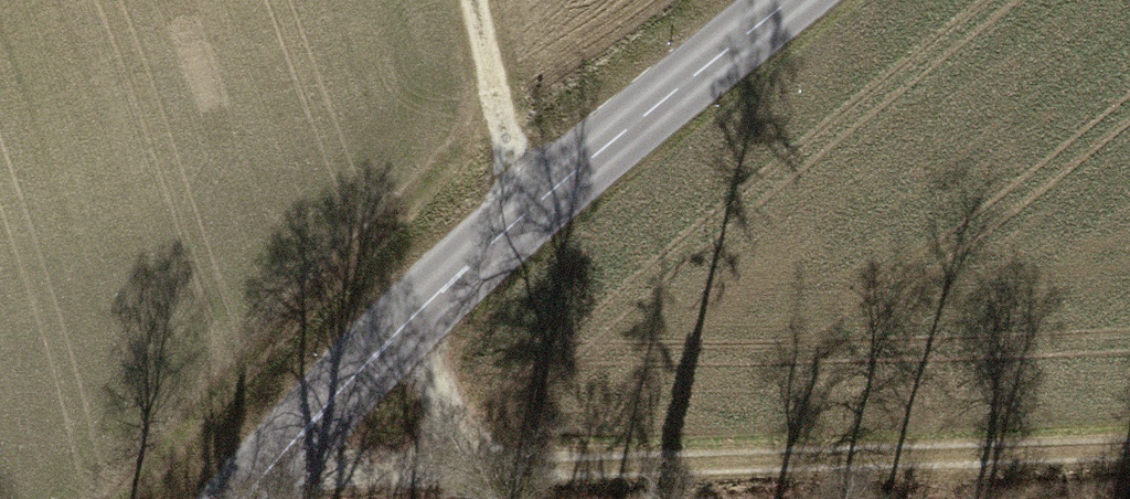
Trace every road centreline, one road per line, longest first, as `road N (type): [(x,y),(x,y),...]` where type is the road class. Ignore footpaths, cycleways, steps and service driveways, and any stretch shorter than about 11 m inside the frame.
road 1 (track): [(247,490),(1129,448)]
road 2 (primary): [(239,498),(672,81),(777,0)]
road 3 (track): [(513,236),(457,0)]

